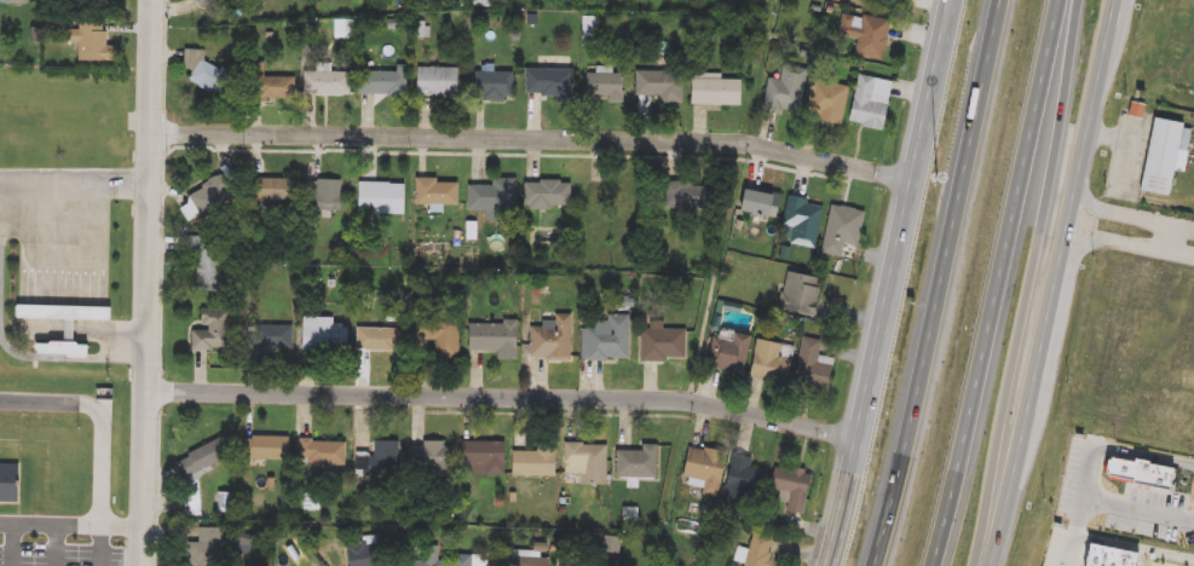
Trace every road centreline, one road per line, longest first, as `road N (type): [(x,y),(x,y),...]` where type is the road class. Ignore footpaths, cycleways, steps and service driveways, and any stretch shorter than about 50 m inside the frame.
road 1 (residential): [(911,179),(746,139),(156,127)]
road 2 (residential): [(853,449),(677,398),(148,383)]
road 3 (motorway): [(933,565),(1059,0)]
road 4 (secondary): [(950,0),(824,565)]
road 5 (motorway): [(1001,0),(876,565)]
road 6 (secondary): [(987,565),(1111,0)]
road 7 (motorway): [(985,565),(1074,0)]
road 8 (tertiary): [(143,565),(160,0)]

